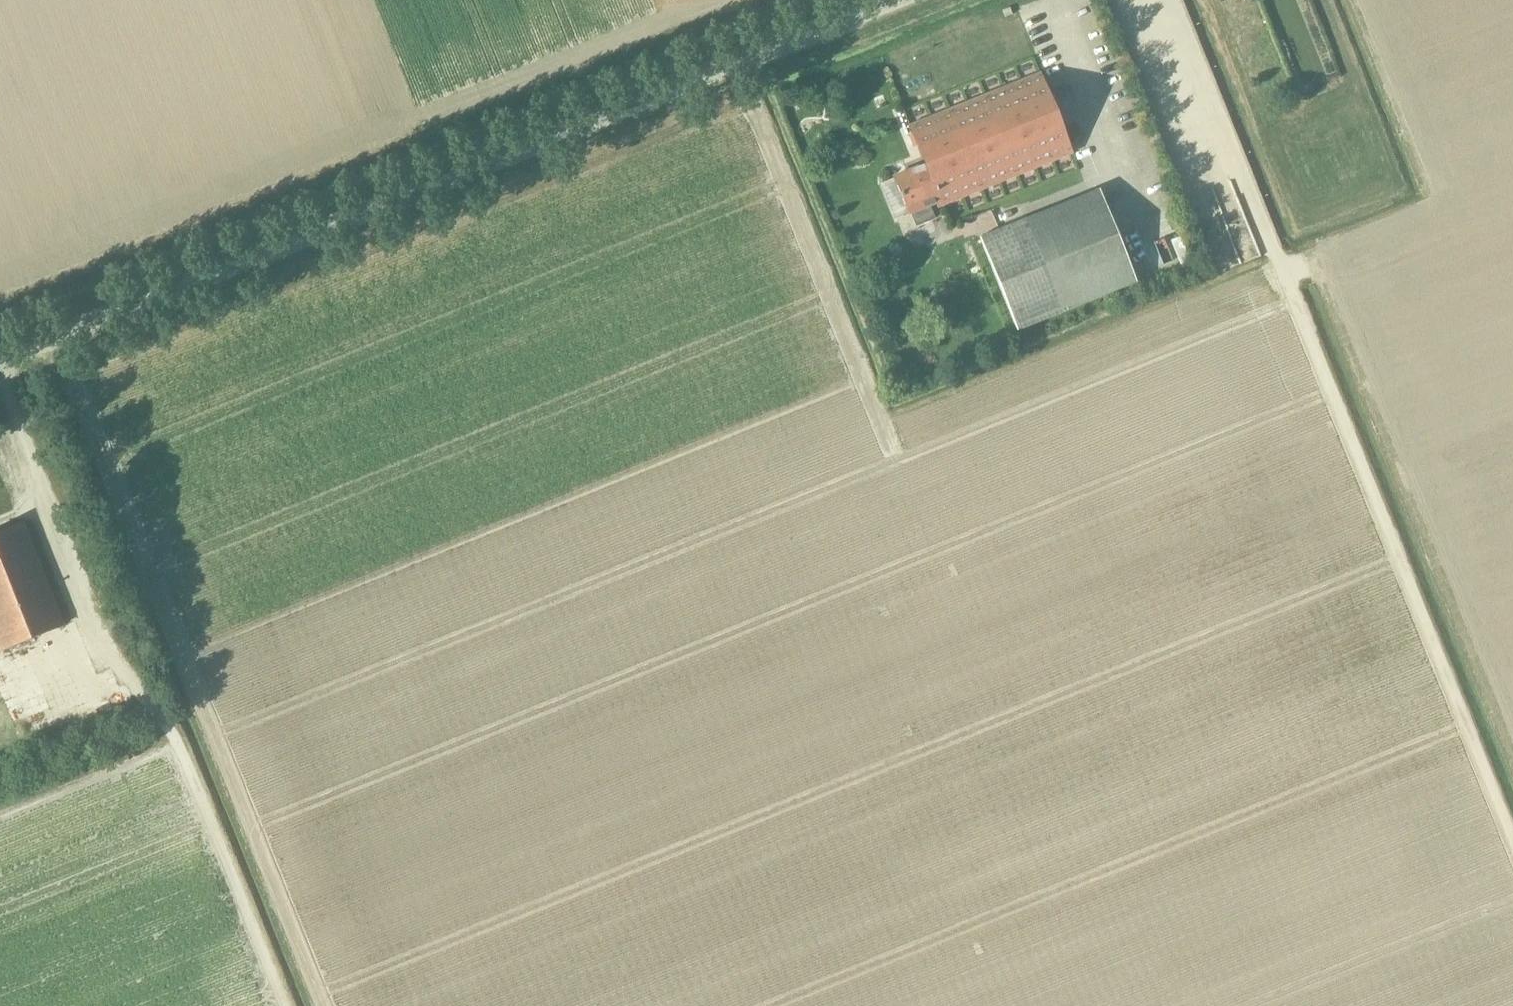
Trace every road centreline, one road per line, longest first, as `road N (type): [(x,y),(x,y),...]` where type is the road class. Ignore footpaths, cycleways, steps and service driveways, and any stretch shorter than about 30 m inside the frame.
road 1 (unclassified): [(0,358),(890,0)]

